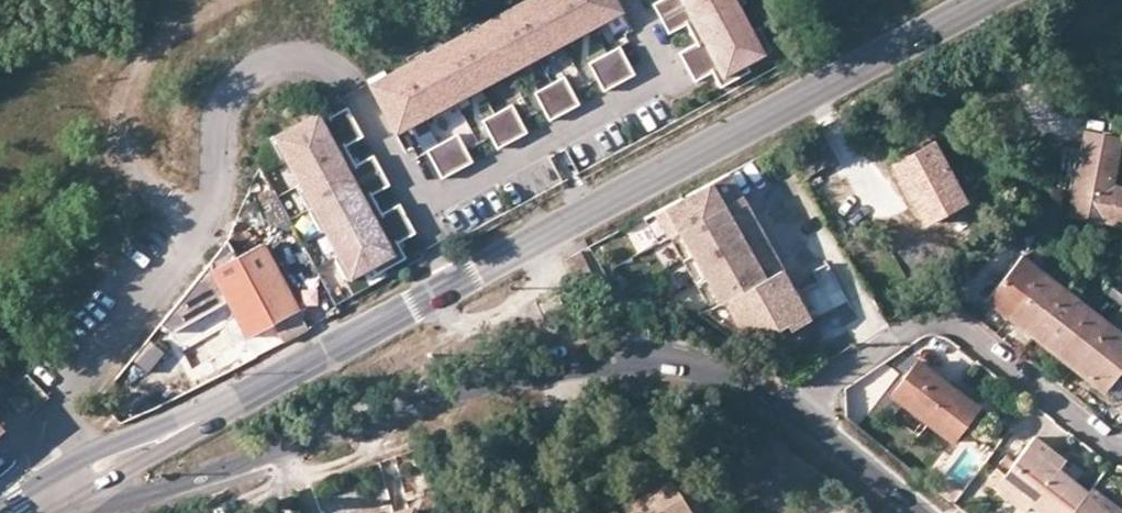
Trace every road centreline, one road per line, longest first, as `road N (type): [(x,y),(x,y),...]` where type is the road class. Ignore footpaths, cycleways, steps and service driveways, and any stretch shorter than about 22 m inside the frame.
road 1 (secondary): [(991,0),(69,482)]
road 2 (residential): [(69,482),(85,497),(121,504),(397,409),(612,356),(665,358),(713,373),(794,413)]
road 3 (residential): [(356,87),(307,53),(265,58),(237,76),(216,113),(216,174),(193,238),(51,412),(49,441),(69,482)]
road 4 (residential): [(794,413),(890,340),(921,323),(949,320),(1121,450)]
road 5 (residential): [(794,413),(919,512)]

